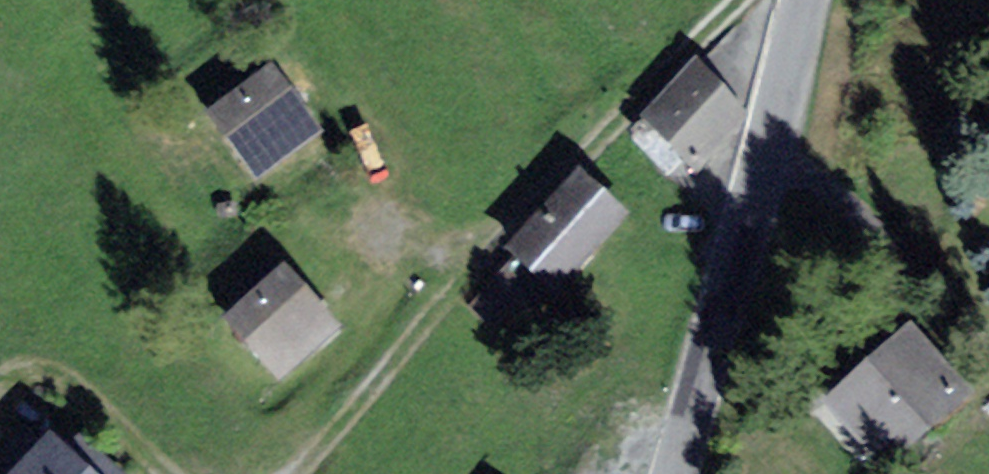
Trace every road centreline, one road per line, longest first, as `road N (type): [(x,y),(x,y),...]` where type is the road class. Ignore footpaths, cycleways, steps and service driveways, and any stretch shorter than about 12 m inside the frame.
road 1 (track): [(741,0),(549,190),(300,473)]
road 2 (tertiary): [(806,0),(676,473)]
road 3 (track): [(166,473),(121,428),(59,387)]

